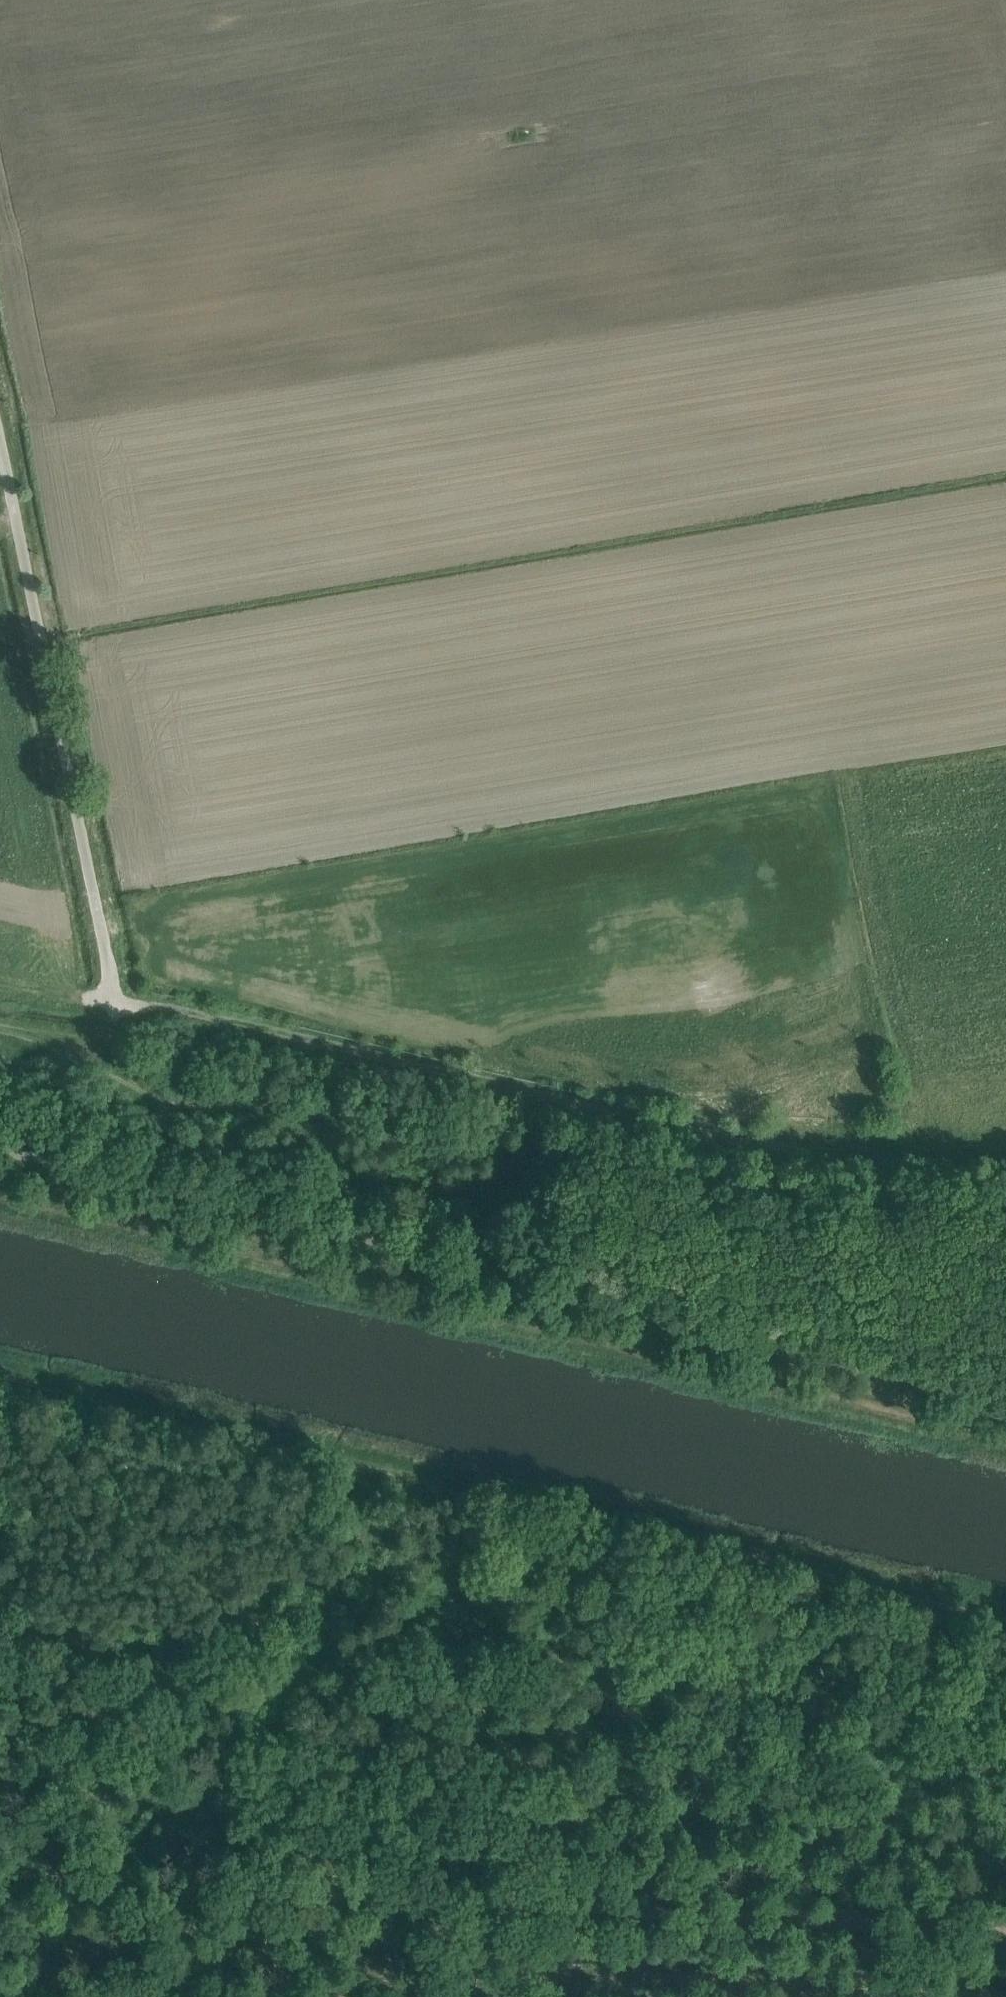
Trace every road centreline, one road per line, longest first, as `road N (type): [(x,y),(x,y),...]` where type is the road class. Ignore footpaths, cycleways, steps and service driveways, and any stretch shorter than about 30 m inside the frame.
road 1 (track): [(0,1874),(1005,1927)]
road 2 (unclassified): [(114,1000),(0,444)]

